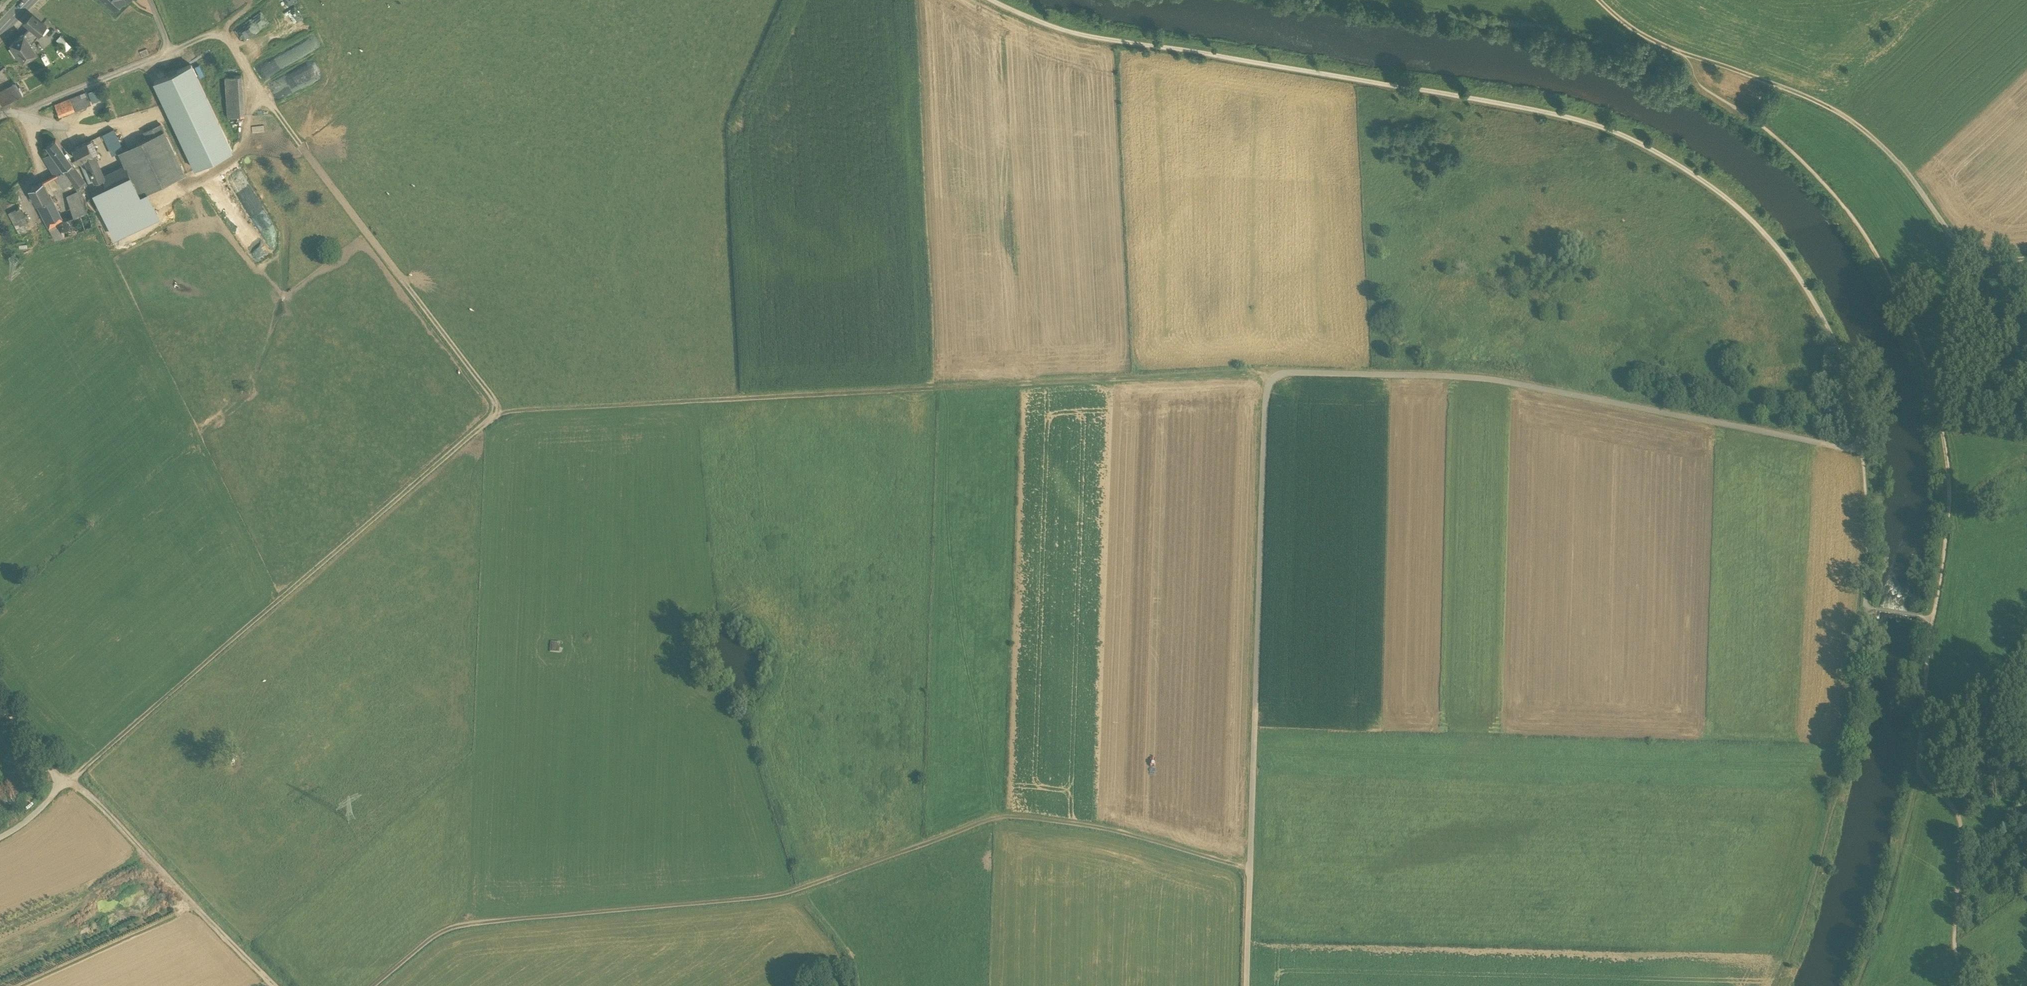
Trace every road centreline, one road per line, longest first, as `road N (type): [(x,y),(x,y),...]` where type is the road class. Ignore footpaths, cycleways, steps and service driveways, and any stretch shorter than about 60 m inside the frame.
road 1 (track): [(66,782),(494,415),(1272,372)]
road 2 (track): [(1871,452),(1487,379),(1272,372),(1265,397),(1247,985)]
road 3 (track): [(988,0),(1095,41),(1566,119),(1662,153),(1784,247),(1840,341),(1871,452)]
road 4 (track): [(377,985),(454,930),(790,897),(999,820),(1107,829),(1250,871)]
road 5 (track): [(1941,621),(1959,485),(1944,400),(1909,306),(1861,225),(1791,146),(1756,121)]
road 6 (track): [(494,415),(487,391),(256,82)]
road 7 (track): [(2026,261),(1994,261),(1966,247),(1875,137),(1776,86)]
road 8 (track): [(276,985),(69,779)]
road 9 (track): [(1928,778),(1967,821),(1963,969),(1973,985)]
road 10 (track): [(0,697),(66,782),(0,838)]
road 11 (track): [(160,209),(251,147),(256,82)]
road 12 (track): [(1871,452),(1873,613)]
road 13 (track): [(1941,621),(1928,778)]

